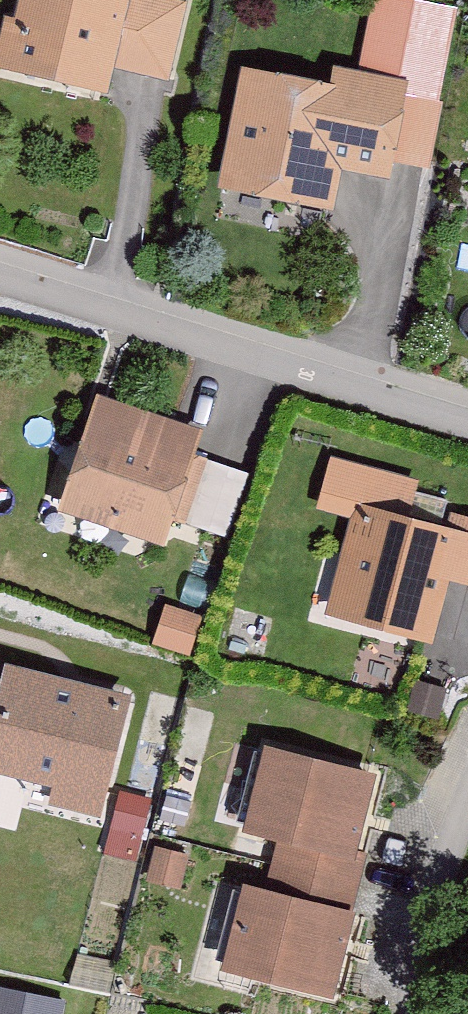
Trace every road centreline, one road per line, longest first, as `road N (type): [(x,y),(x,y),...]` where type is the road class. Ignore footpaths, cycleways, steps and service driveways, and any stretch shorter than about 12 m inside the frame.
road 1 (residential): [(0,275),(467,425)]
road 2 (residential): [(467,772),(410,978),(411,1013)]

